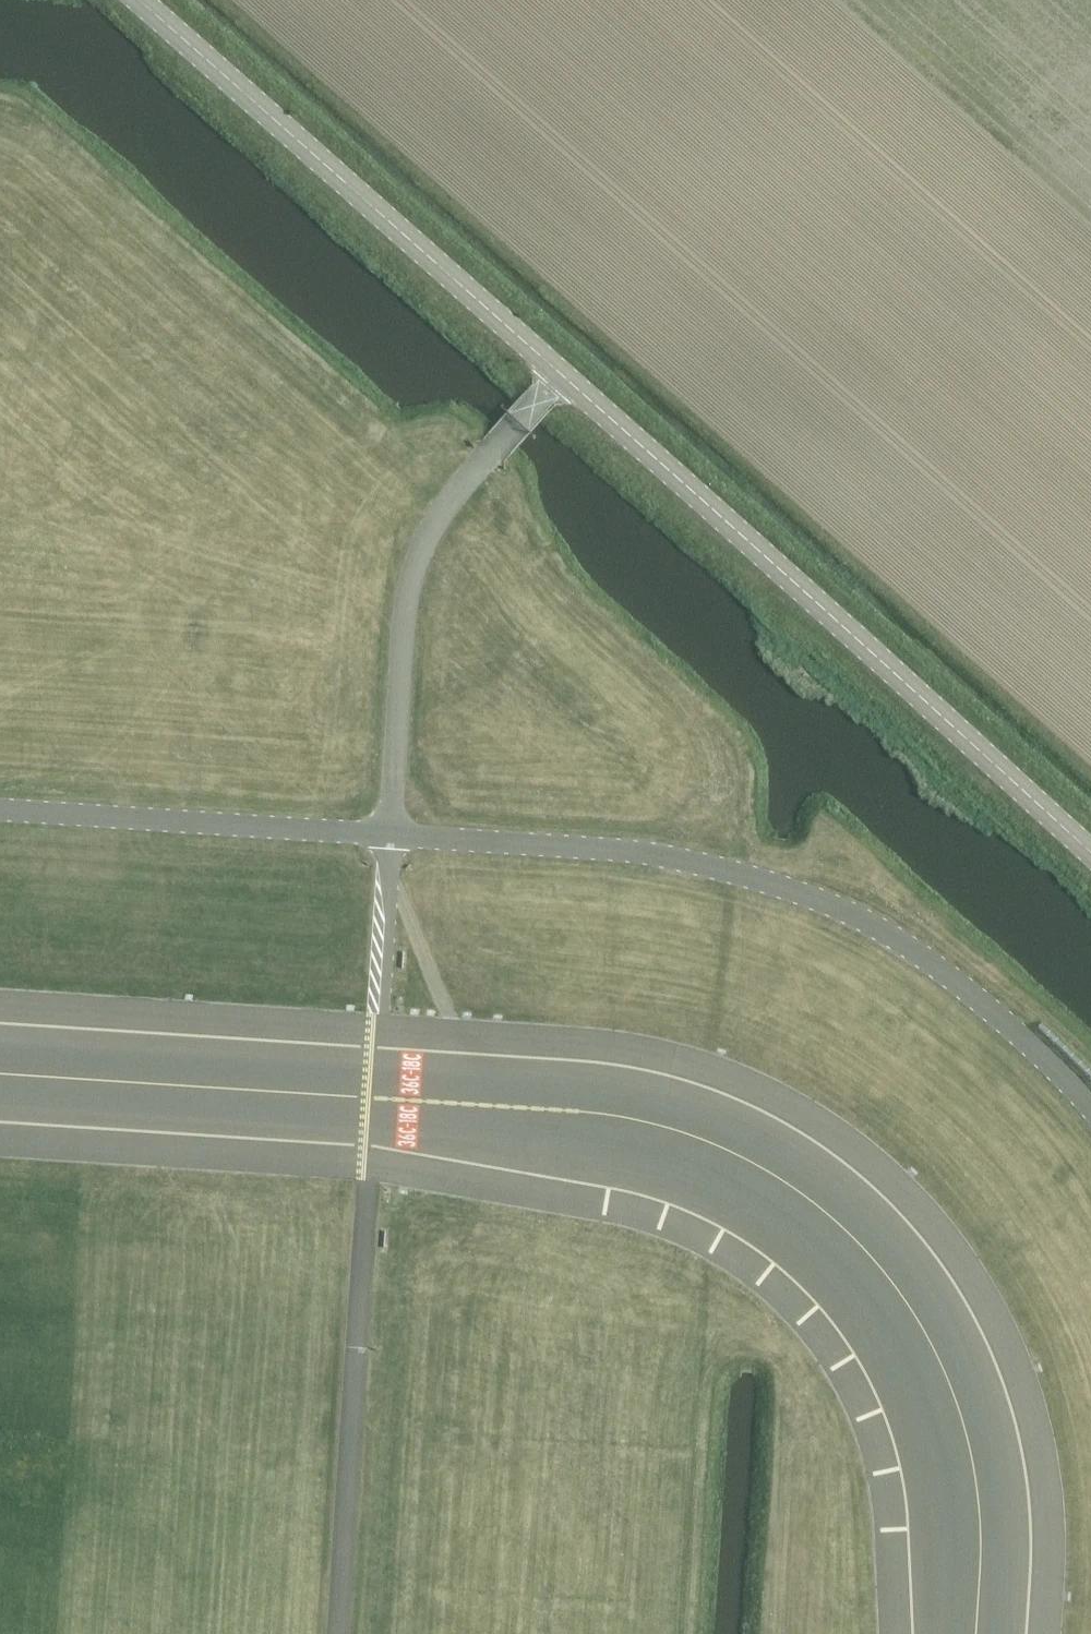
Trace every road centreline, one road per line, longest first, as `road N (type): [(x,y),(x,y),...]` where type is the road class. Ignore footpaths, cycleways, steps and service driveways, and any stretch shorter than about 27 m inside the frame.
road 1 (tertiary): [(1090,850),(138,0)]

